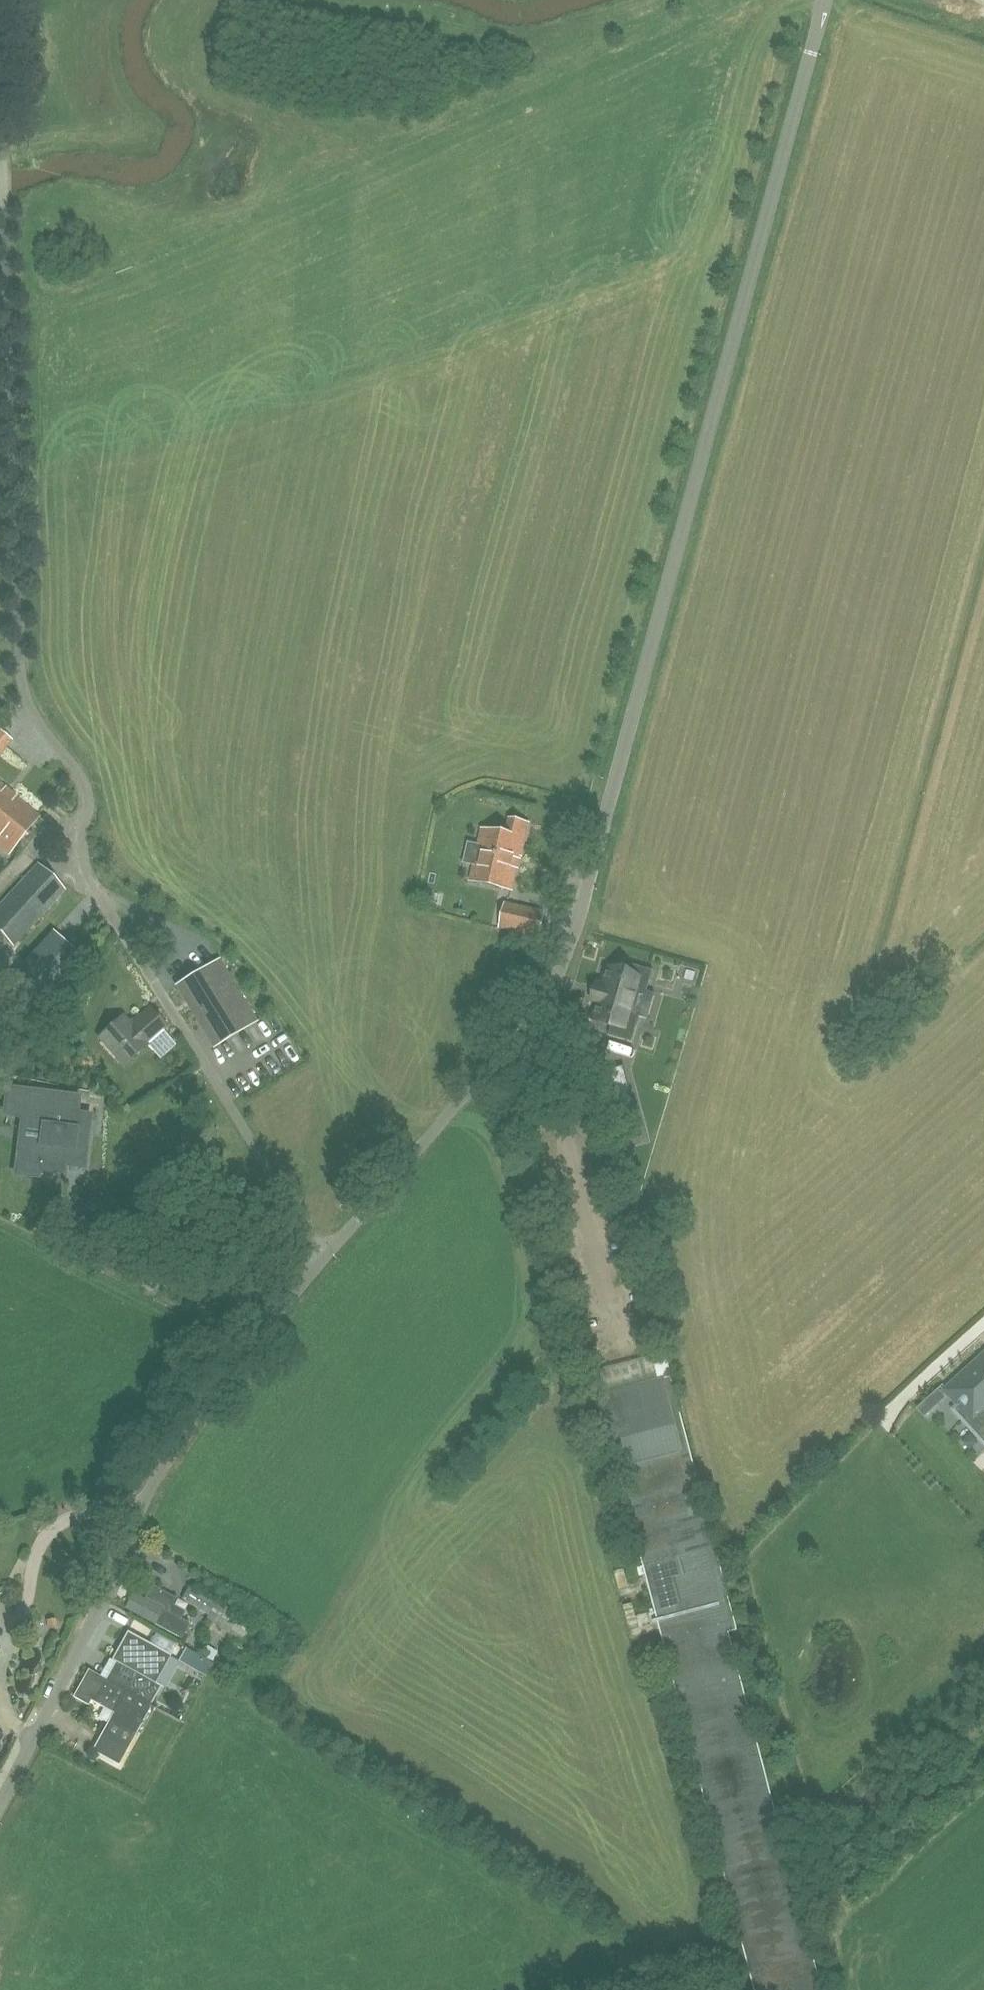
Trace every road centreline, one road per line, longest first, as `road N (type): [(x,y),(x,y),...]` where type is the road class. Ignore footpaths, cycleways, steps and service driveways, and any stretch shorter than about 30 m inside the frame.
road 1 (unclassified): [(0,1809),(184,1439),(264,1329),(564,972),(825,0)]

